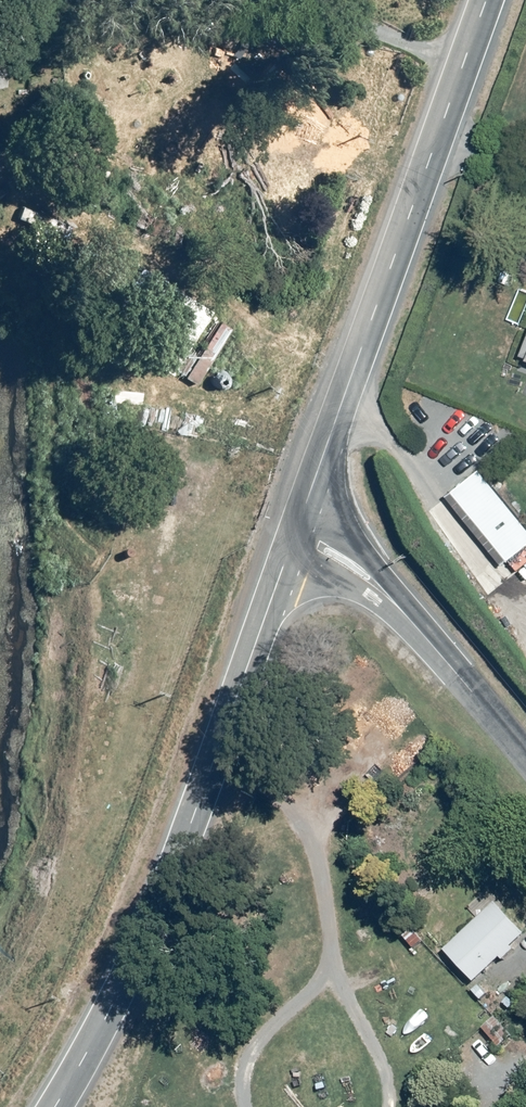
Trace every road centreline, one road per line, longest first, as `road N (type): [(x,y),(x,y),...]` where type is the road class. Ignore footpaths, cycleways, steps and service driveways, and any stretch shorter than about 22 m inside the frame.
road 1 (residential): [(301,515),(141,961),(60,1106)]
road 2 (residential): [(486,0),(301,515)]
road 3 (residential): [(525,766),(365,567),(327,527),(301,515)]

